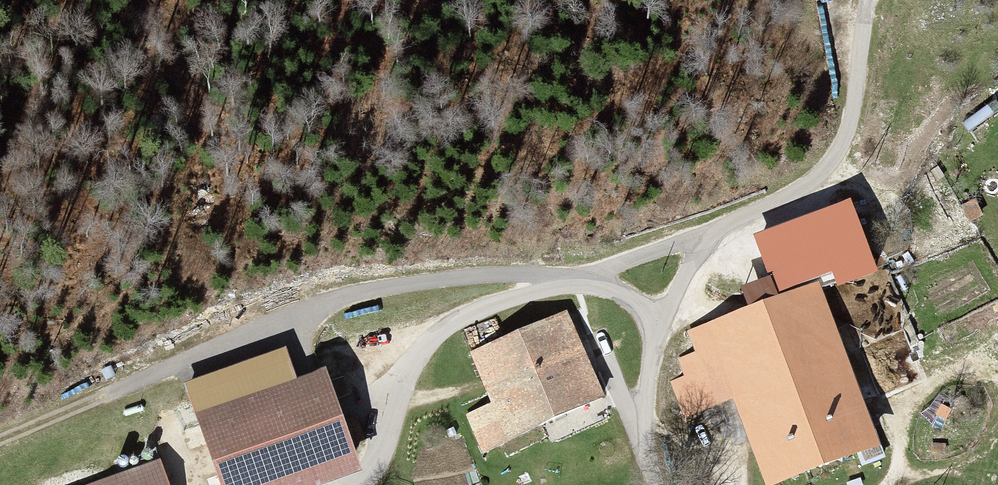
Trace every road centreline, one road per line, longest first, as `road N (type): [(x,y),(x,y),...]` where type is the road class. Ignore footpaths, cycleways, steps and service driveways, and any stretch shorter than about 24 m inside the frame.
road 1 (track): [(0,438),(273,322),(369,291),(578,278),(618,291),(660,322)]
road 2 (unclassified): [(653,484),(646,415),(660,322),(709,234),(819,178),(842,145),(859,89),(869,0)]
road 3 (track): [(709,234),(474,313),(431,340),(409,368),(383,435)]

